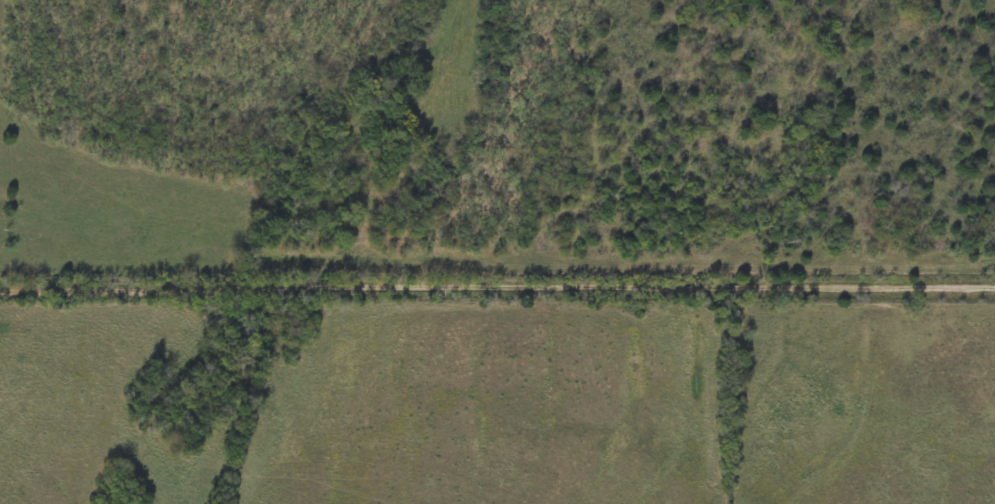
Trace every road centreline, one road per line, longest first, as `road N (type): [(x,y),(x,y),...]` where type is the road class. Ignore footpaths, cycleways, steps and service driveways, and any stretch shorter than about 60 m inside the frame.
road 1 (residential): [(0,289),(994,291)]

